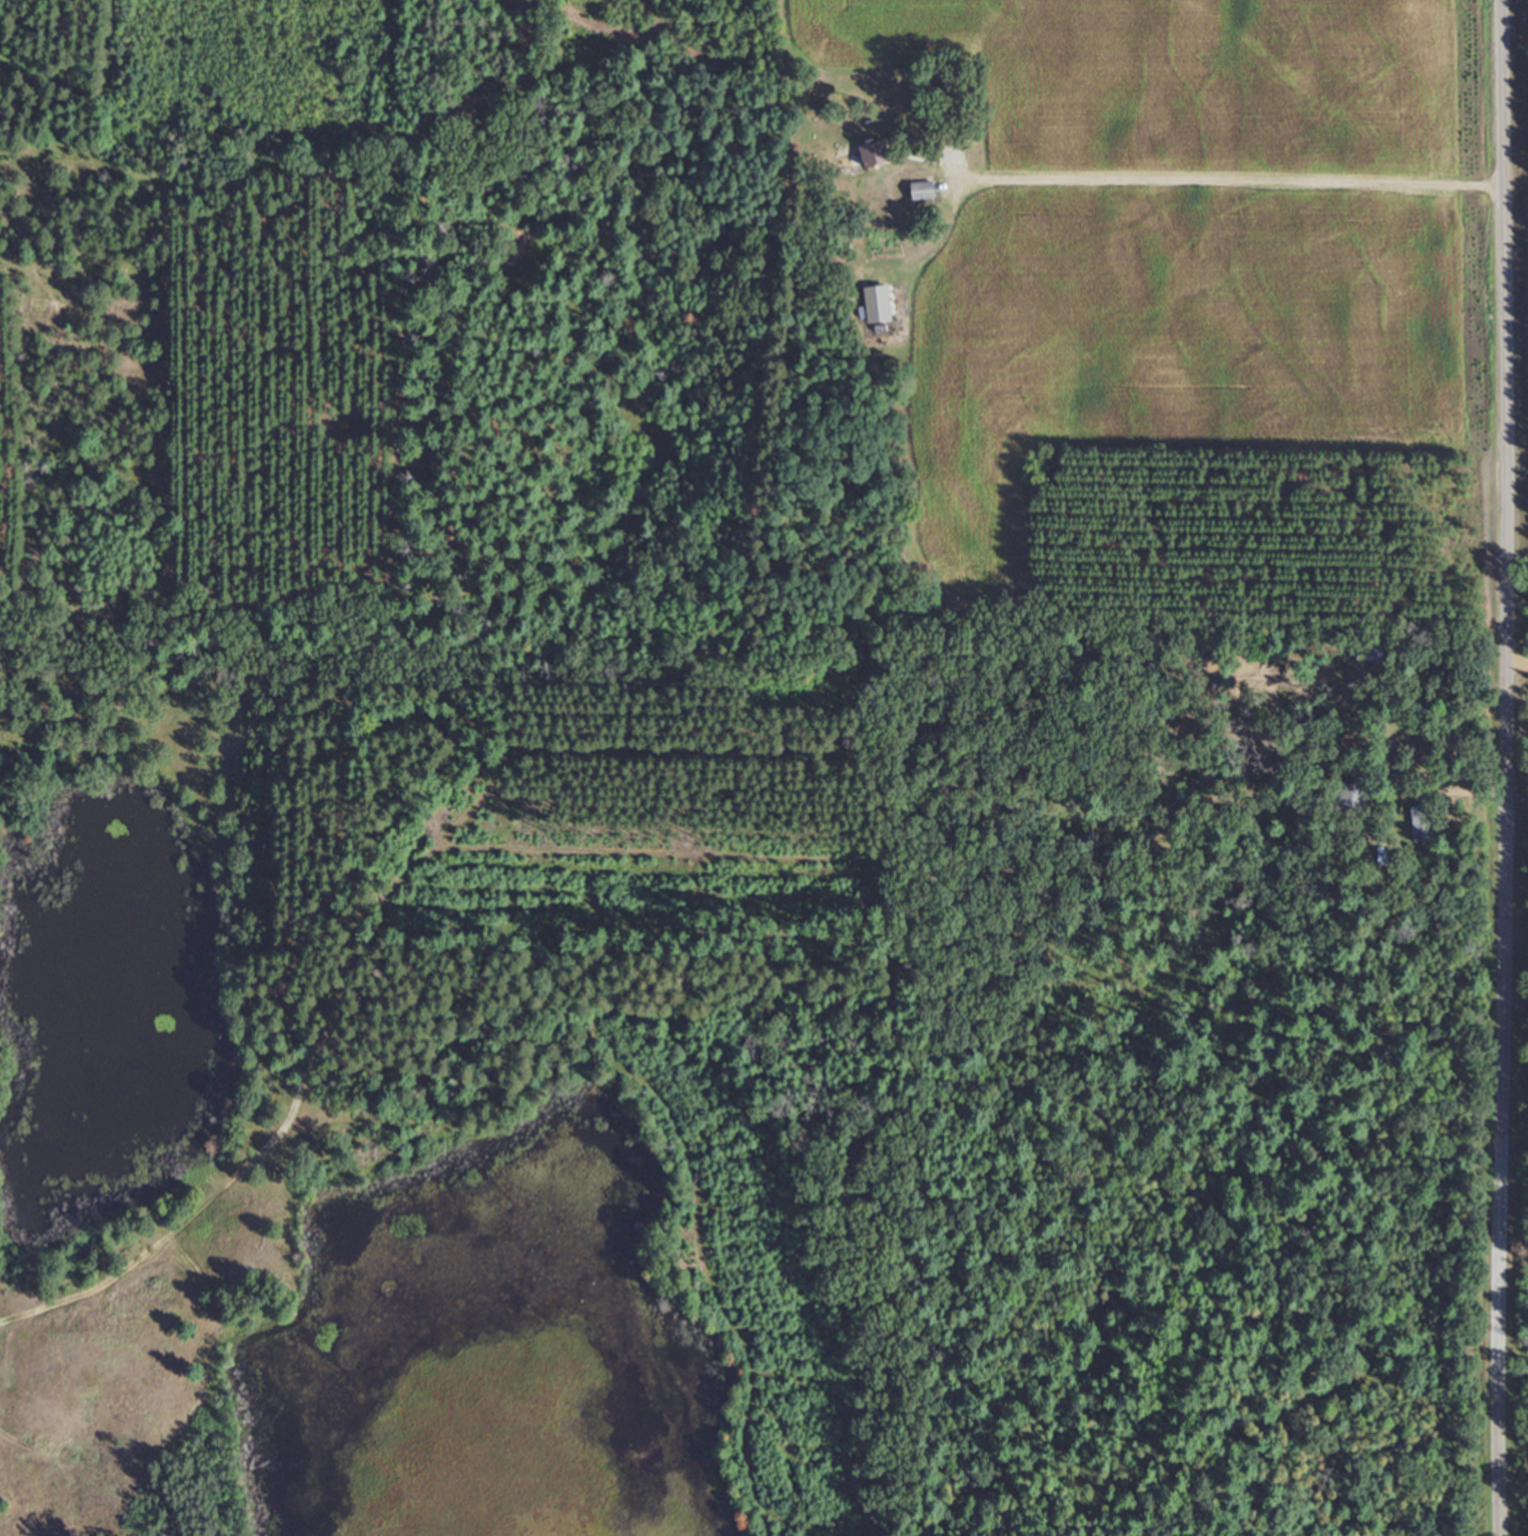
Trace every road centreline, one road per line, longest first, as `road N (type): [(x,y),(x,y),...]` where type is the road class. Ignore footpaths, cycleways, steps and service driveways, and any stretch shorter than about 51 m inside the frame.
road 1 (residential): [(1503,1535),(1502,0)]
road 2 (residential): [(1502,1402),(1126,1440)]

